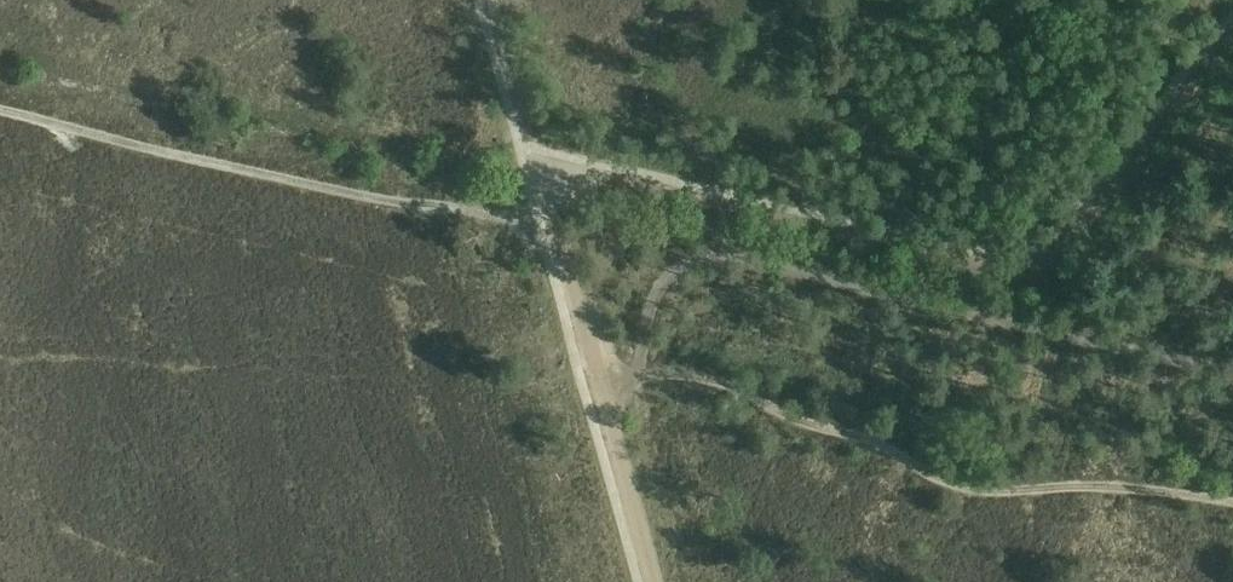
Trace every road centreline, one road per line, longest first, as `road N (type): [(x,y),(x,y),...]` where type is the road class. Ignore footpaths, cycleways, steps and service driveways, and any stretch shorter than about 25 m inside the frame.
road 1 (track): [(1232,49),(1071,238),(1042,262),(1005,272),(541,164)]
road 2 (track): [(559,224),(389,203),(0,109)]
road 3 (track): [(654,581),(598,368)]
road 4 (track): [(598,368),(541,164)]
road 5 (track): [(541,164),(498,0)]

